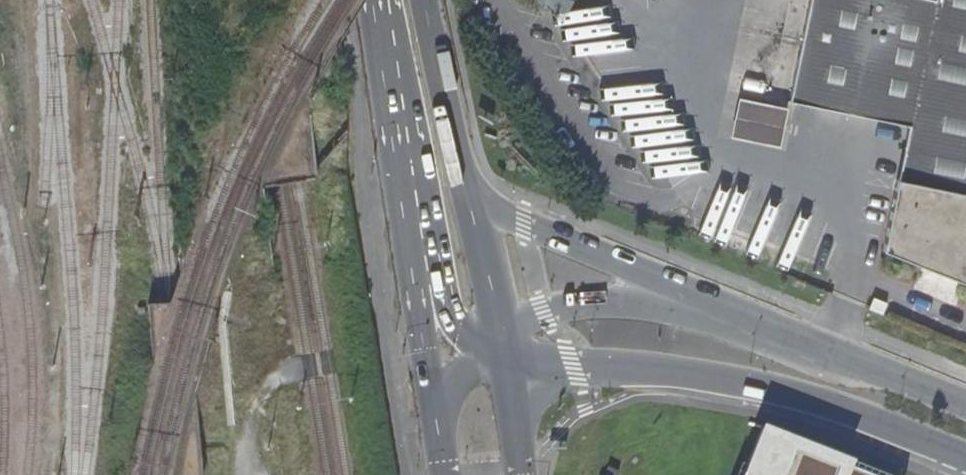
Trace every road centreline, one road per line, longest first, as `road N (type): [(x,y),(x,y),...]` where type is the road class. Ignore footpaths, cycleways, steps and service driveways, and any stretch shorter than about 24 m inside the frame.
road 1 (secondary): [(915,385),(502,215),(463,179)]
road 2 (secondary): [(506,364),(625,366),(754,384),(866,415),(965,457)]
road 3 (secondary): [(915,385),(627,303),(597,302),(500,323)]
road 4 (primary): [(376,0),(419,243)]
road 5 (primary): [(419,243),(437,433)]
road 6 (primary): [(463,179),(422,0)]
road 7 (primary): [(500,323),(463,179)]
road 8 (secondary): [(419,243),(456,335),(472,352)]

